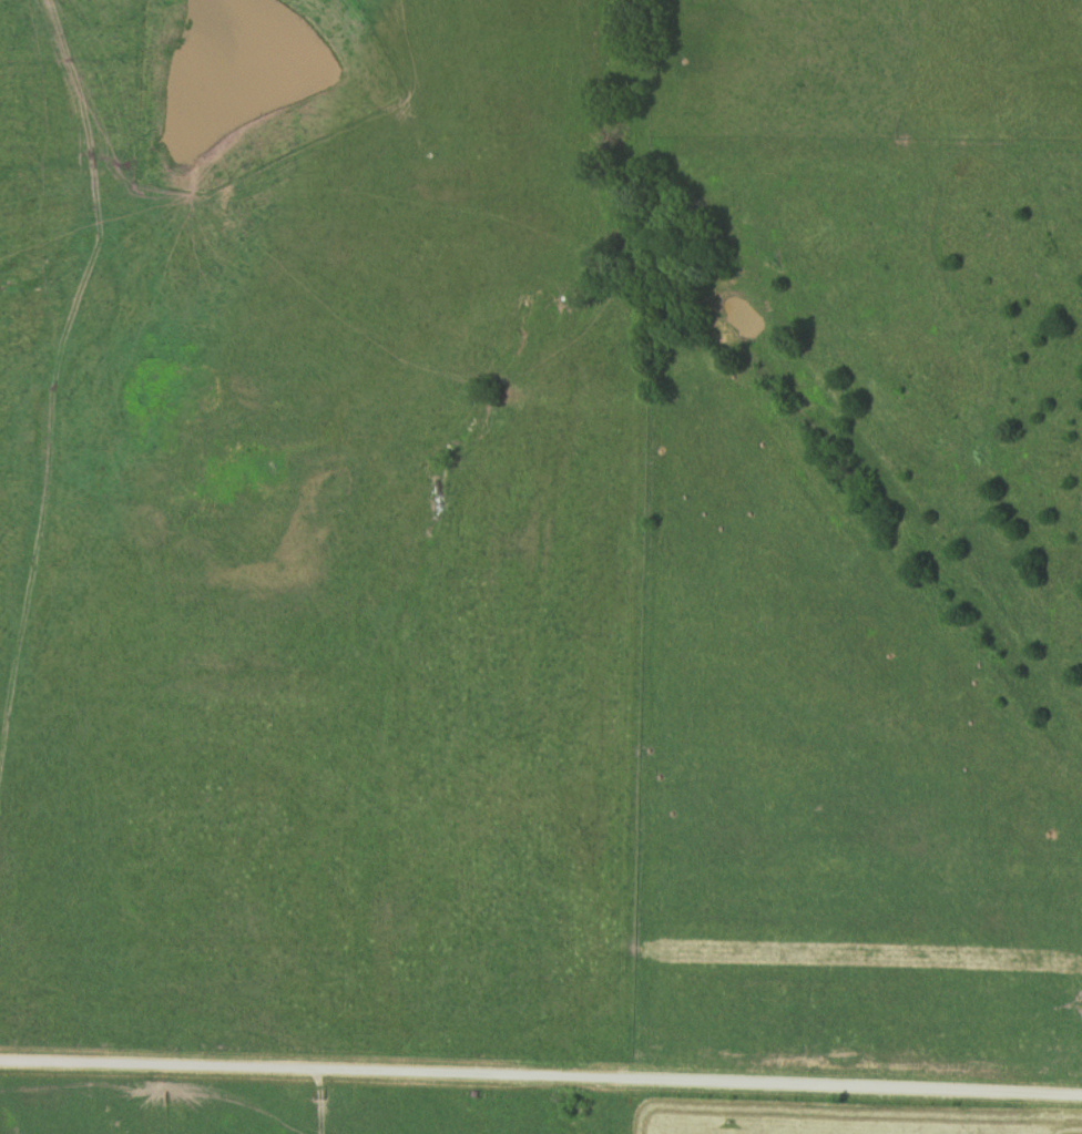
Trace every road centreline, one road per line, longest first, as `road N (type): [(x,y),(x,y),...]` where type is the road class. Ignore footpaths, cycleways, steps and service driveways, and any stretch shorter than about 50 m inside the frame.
road 1 (residential): [(1081,1092),(0,1053)]

